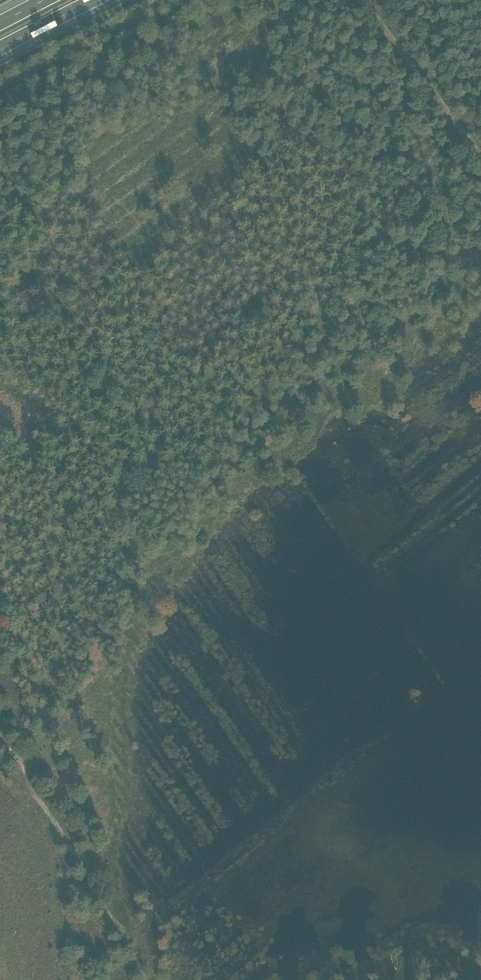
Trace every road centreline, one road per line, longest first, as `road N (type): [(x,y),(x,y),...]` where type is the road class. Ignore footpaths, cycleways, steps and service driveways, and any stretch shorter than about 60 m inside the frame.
road 1 (track): [(480,205),(424,281),(299,369),(229,451),(150,524),(100,598),(51,711),(5,739)]
road 2 (track): [(146,979),(5,739)]
road 3 (track): [(0,75),(149,0)]

